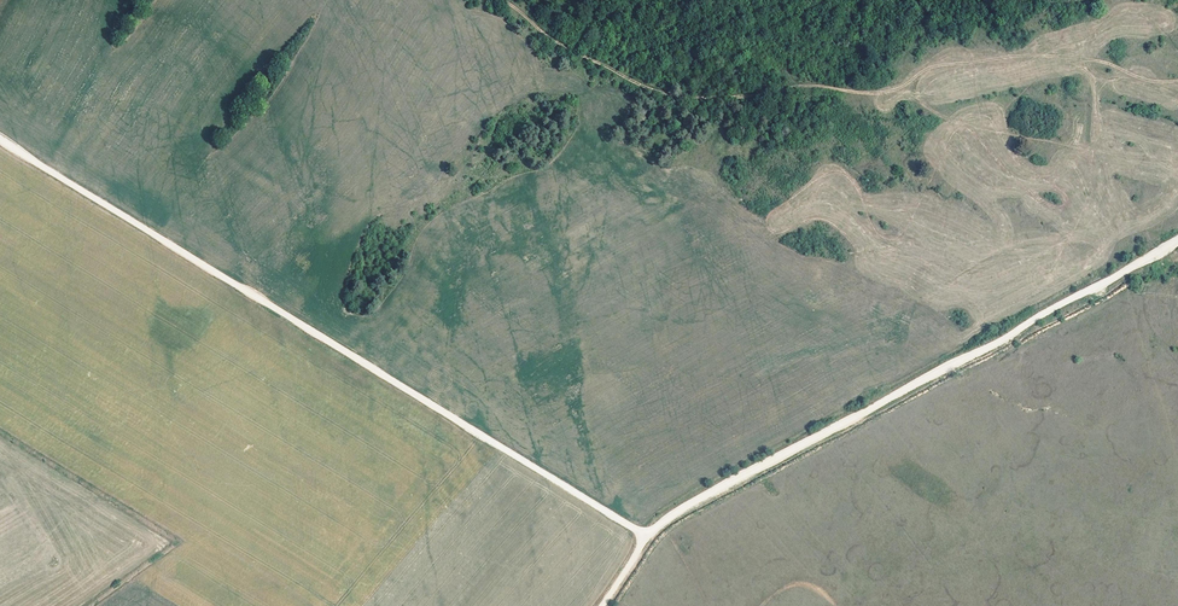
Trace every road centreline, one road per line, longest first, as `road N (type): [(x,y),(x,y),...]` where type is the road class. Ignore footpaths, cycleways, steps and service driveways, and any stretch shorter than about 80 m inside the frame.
road 1 (track): [(0,139),(647,536)]
road 2 (track): [(503,0),(577,53),(679,95),(813,85),(883,93),(933,68),(1037,55),(1177,81)]
road 3 (track): [(647,536),(1177,238)]

